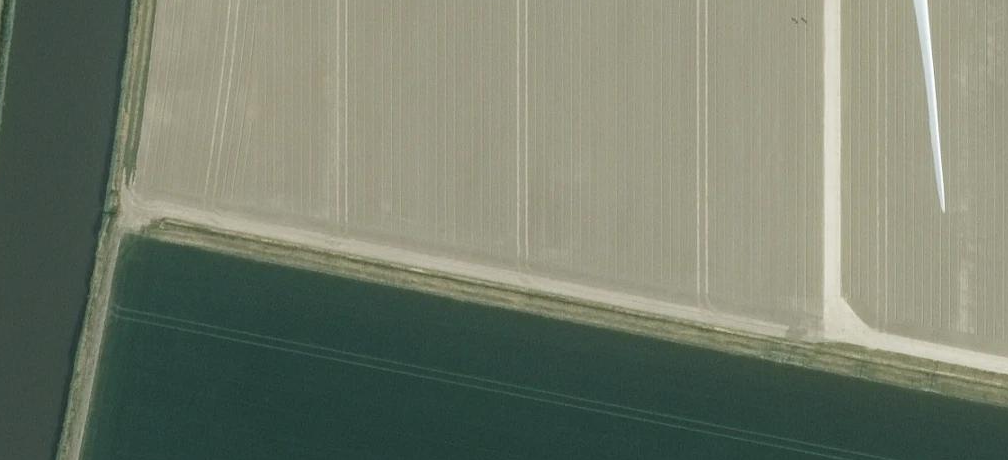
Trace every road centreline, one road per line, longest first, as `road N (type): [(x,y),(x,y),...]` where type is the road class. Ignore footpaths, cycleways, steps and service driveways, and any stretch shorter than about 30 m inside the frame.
road 1 (track): [(1007,365),(834,331),(832,0)]

